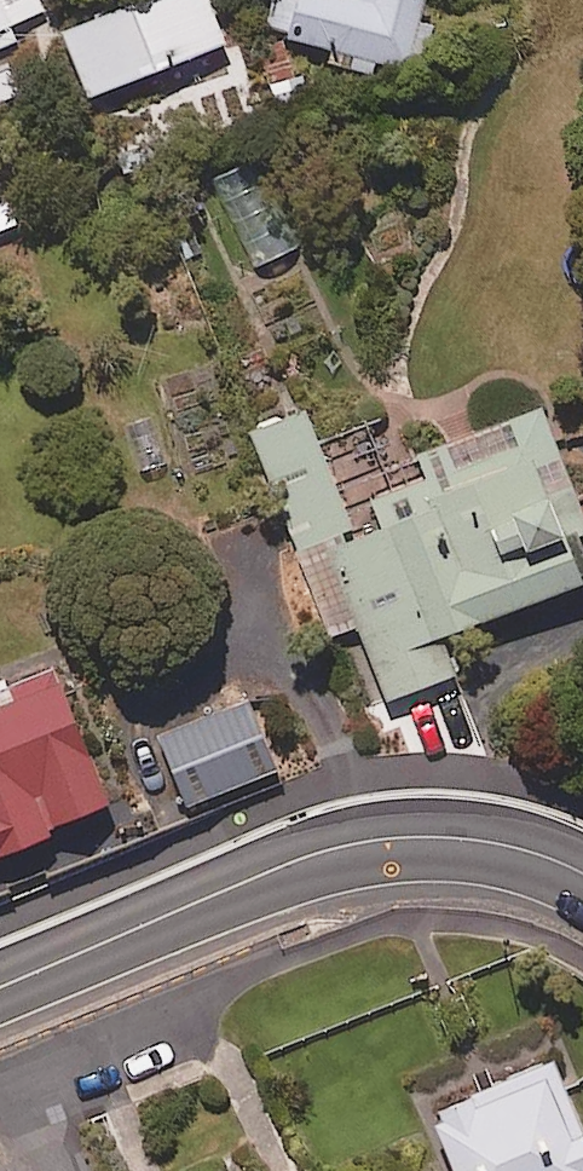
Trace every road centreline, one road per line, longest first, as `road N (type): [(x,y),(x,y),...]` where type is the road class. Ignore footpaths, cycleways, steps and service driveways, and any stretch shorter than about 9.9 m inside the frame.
road 1 (secondary): [(582,874),(493,841),(384,839),(335,847),(0,987)]

